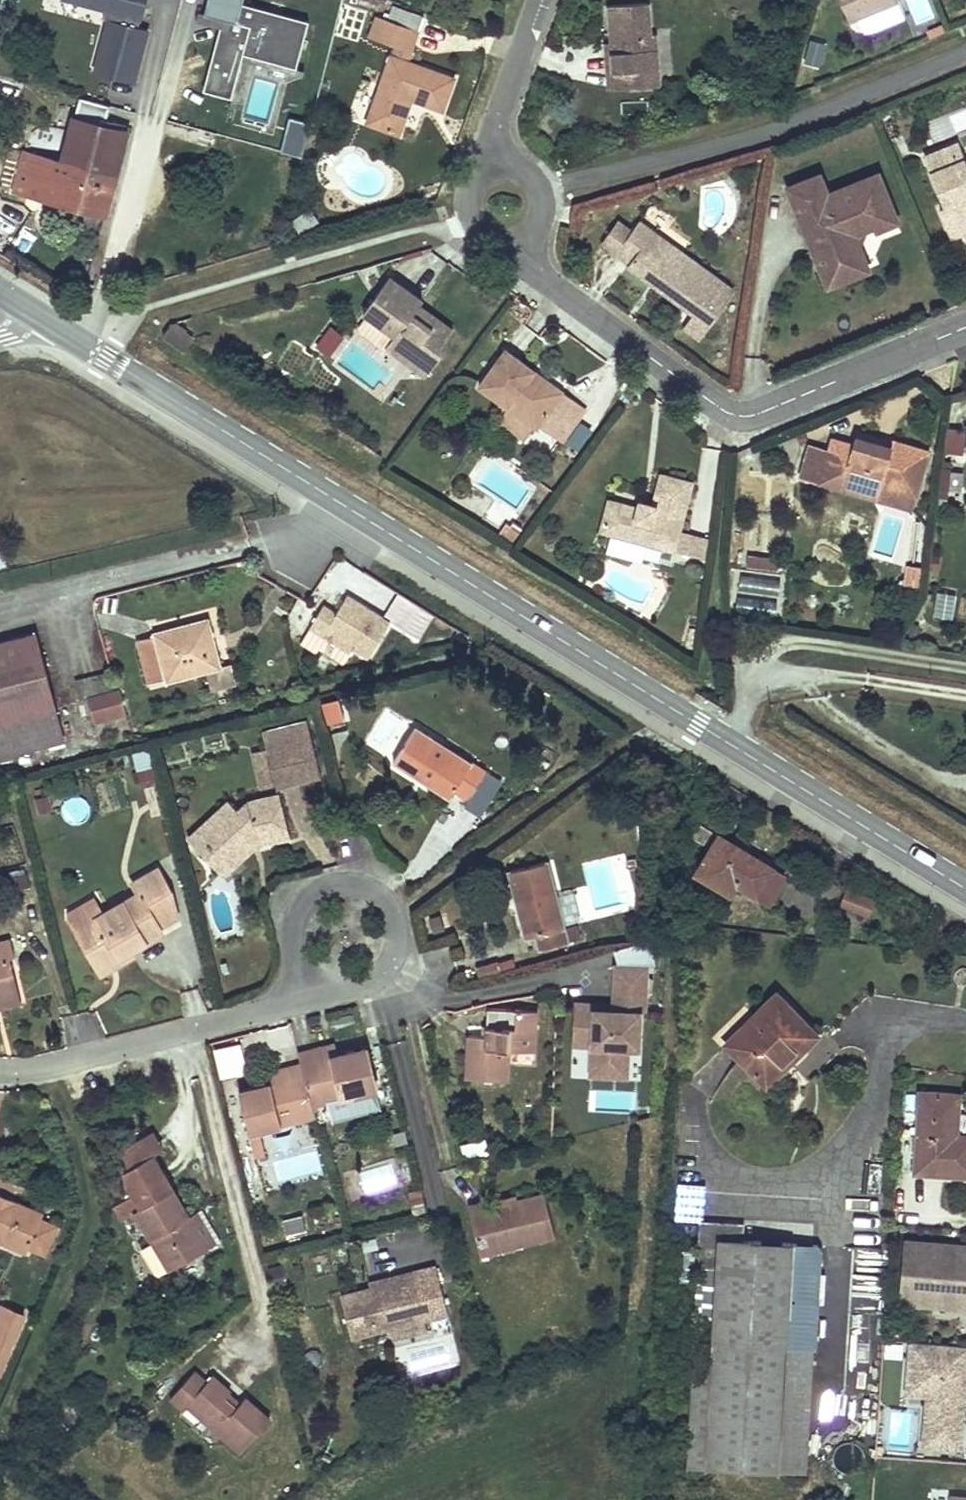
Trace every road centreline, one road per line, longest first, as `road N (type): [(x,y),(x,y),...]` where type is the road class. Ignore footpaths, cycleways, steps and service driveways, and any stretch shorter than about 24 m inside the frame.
road 1 (secondary): [(31,313),(965,890)]
road 2 (residential): [(965,328),(764,412),(732,414),(526,266),(512,241)]
road 3 (residential): [(298,1004),(369,989),(389,976),(402,952),(399,912),(386,892),(335,880),(308,894),(289,953)]
road 4 (residential): [(0,1069),(35,1071),(298,1004)]
road 5 (residential): [(496,168),(497,118),(540,0)]
road 6 (residential): [(512,241),(533,229),(542,195),(529,175),(496,168)]

